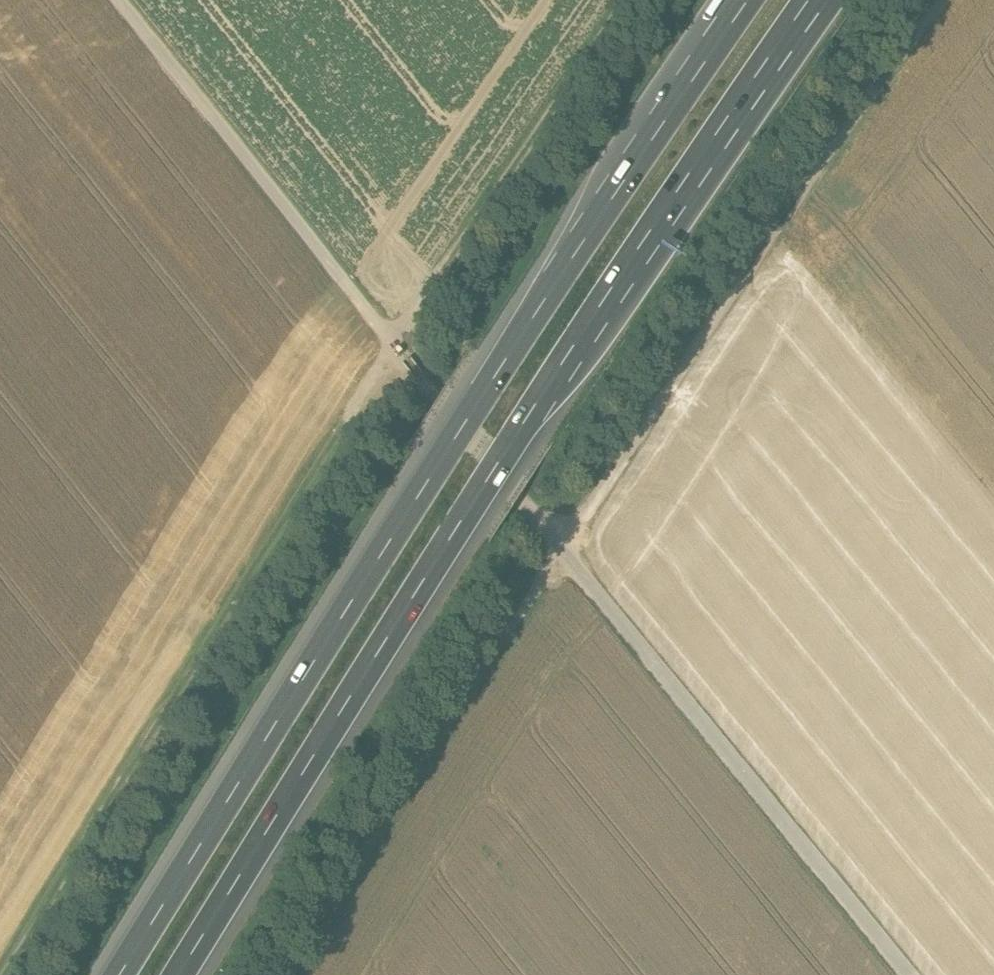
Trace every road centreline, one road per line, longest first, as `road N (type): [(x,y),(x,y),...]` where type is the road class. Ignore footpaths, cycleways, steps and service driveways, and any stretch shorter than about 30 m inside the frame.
road 1 (track): [(117,0),(909,974)]
road 2 (motorway): [(190,974),(527,426),(828,0)]
road 3 (motorway): [(755,0),(493,374),(119,974)]
road 4 (track): [(8,974),(396,346)]
road 5 (track): [(942,0),(809,177),(593,504),(555,544)]
road 6 (track): [(566,557),(542,582),(291,974)]
road 7 (track): [(392,340),(622,0)]

